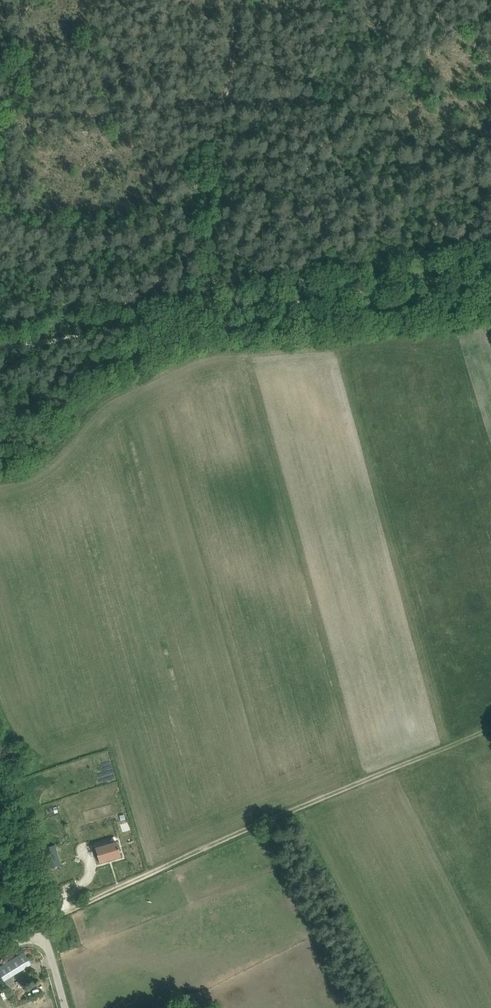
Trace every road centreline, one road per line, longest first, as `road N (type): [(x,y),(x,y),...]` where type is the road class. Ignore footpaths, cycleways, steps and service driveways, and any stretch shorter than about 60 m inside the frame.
road 1 (track): [(490,260),(0,341)]
road 2 (track): [(40,930),(127,882),(447,749)]

